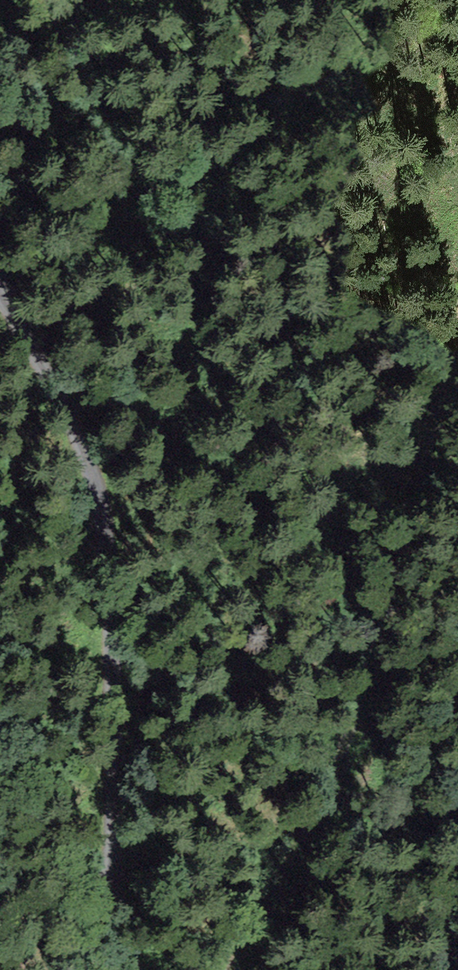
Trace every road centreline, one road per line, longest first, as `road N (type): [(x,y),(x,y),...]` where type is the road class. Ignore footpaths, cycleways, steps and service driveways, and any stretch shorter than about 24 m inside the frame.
road 1 (unclassified): [(87,969),(111,859),(113,552),(85,439),(0,289)]
road 2 (track): [(234,969),(337,768),(362,699),(457,336)]

